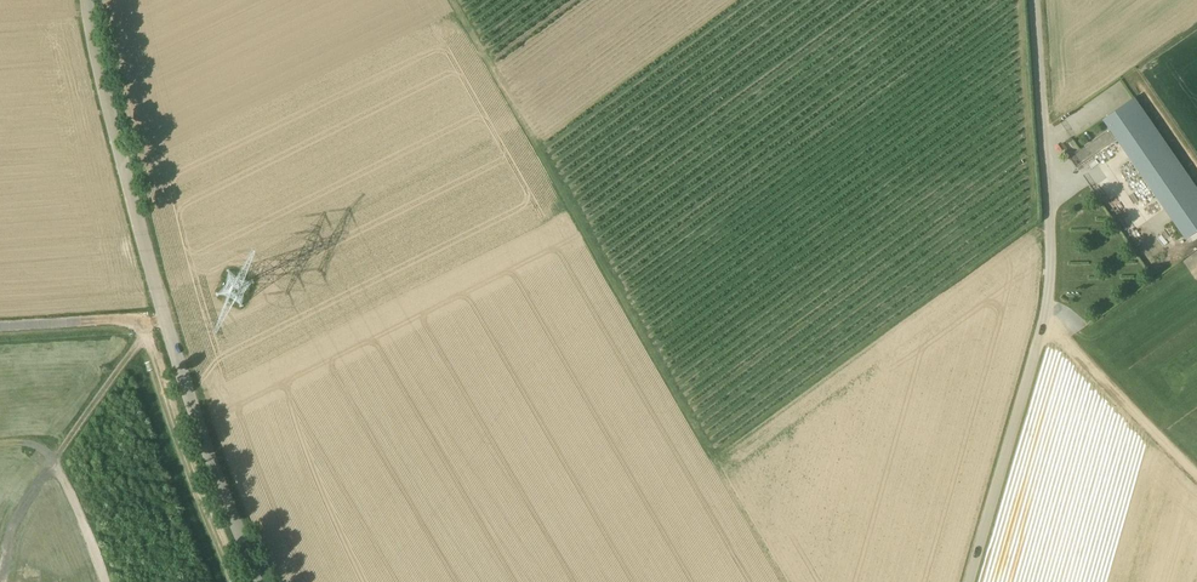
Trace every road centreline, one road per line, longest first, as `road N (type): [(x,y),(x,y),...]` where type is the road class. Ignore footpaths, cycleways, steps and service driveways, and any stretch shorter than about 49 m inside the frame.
road 1 (unclassified): [(260,581),(180,385),(113,157),(80,0)]
road 2 (unclassified): [(965,581),(1045,298),(1026,0)]
road 3 (track): [(0,329),(117,320),(145,333),(51,470),(5,560)]
road 4 (track): [(226,581),(160,437),(144,361),(132,356)]
road 5 (track): [(1196,475),(1041,317)]
road 6 (track): [(0,446),(16,443),(51,470),(106,581)]

